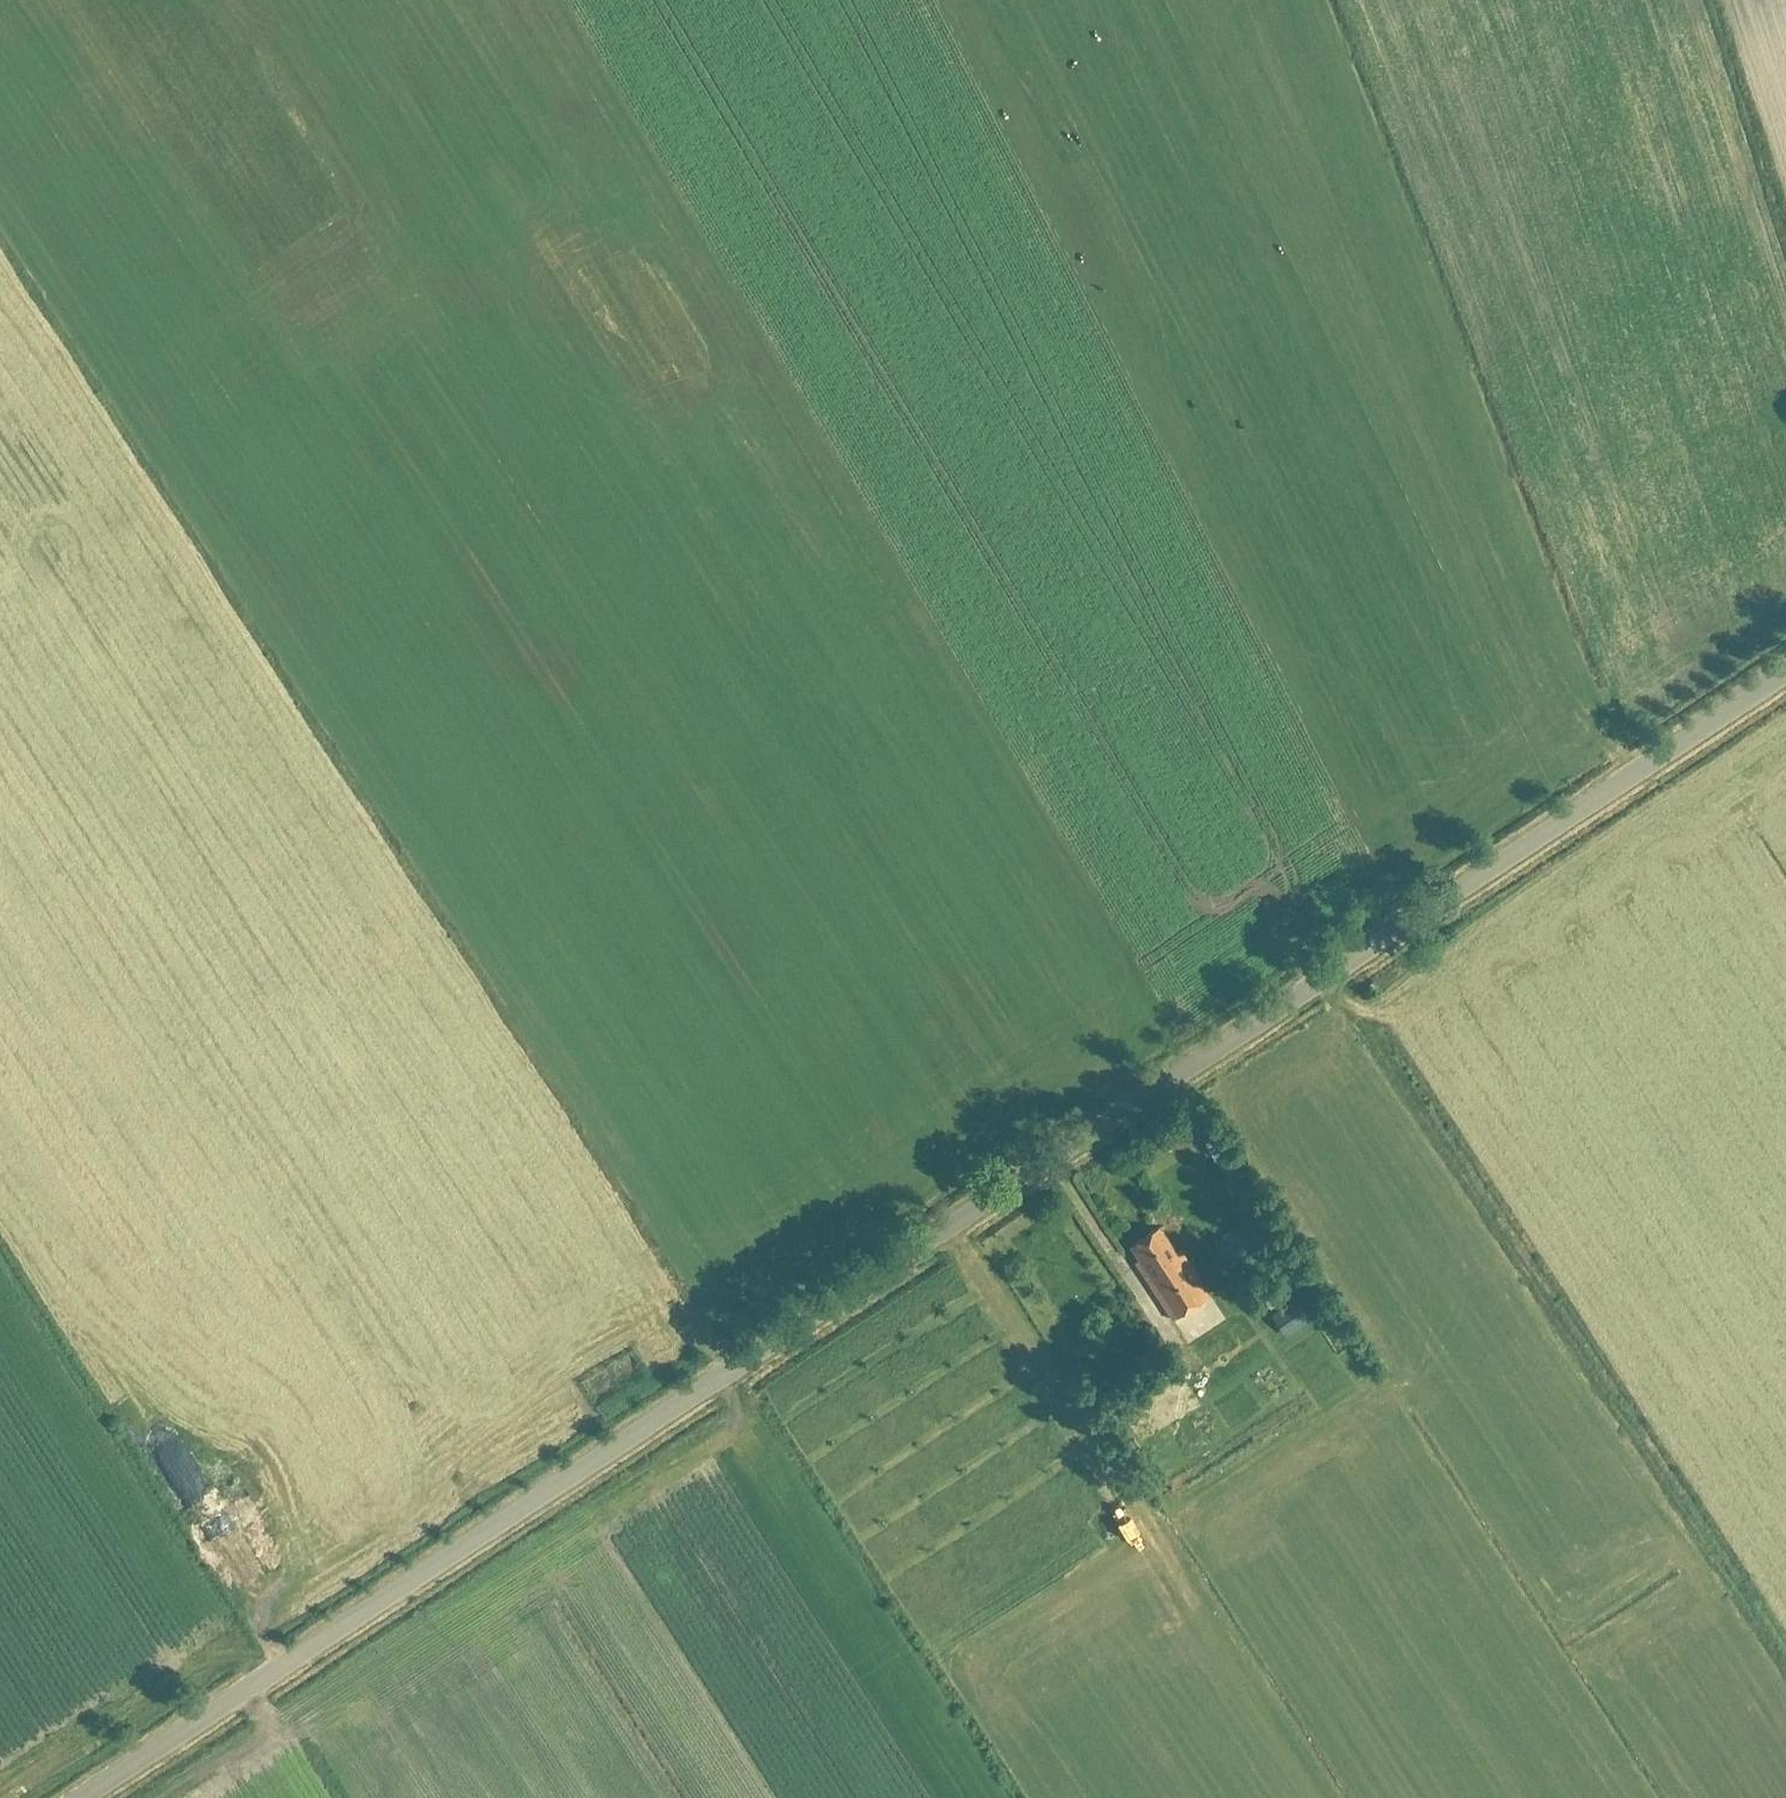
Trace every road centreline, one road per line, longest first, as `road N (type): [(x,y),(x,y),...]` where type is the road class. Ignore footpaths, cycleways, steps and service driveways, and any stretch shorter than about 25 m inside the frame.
road 1 (unclassified): [(74,1797),(852,1293),(1785,663)]

